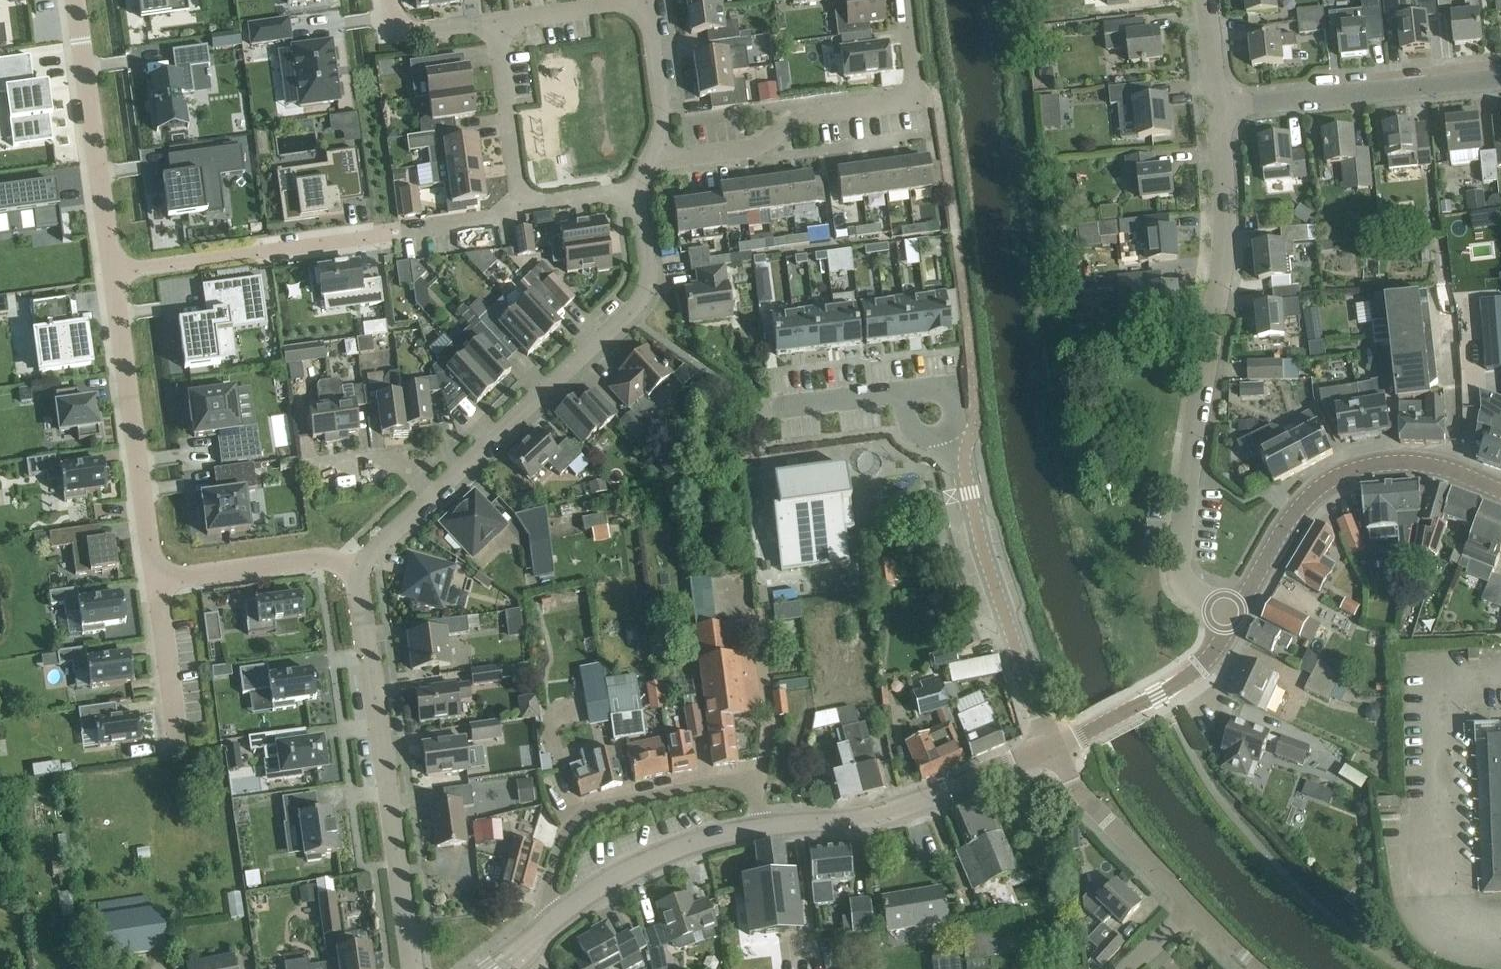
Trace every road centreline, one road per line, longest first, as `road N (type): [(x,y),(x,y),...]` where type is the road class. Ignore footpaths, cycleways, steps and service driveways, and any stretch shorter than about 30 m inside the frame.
road 1 (residential): [(1233,617),(1195,596),(1175,566),(1224,239),(1218,126),(1228,106)]
road 2 (residential): [(114,271),(496,218),(521,204)]
road 3 (residential): [(414,968),(362,570)]
road 4 (residential): [(435,497),(650,295),(636,190)]
road 5 (residential): [(653,153),(750,148),(802,117),(913,93),(905,0)]
road 6 (tertiary): [(1233,617),(1291,516),(1334,477),(1413,462),(1500,490)]
road 7 (residential): [(1055,744),(1010,643),(961,458),(944,435)]
road 8 (unclassified): [(553,919),(546,896),(562,842),(597,807),(745,783),(757,794),(761,826)]
road 9 (residential): [(114,271),(156,578)]
road 10 (tertiary): [(1055,744),(884,815),(761,826)]
road 11 (residential): [(76,0),(114,271)]
road 12 (residential): [(1228,106),(1500,80)]
road 13 (tertiary): [(761,826),(638,864),(553,919)]
road 14 (tertiary): [(1055,744),(1190,674),(1233,617)]
road 15 (unclassified): [(1195,909),(1084,798),(1055,744)]
road 16 (residential): [(156,578),(323,556),(362,570)]
road 17 (unclassified): [(521,204),(496,22)]
road 18 (residential): [(156,578),(179,747)]
road 19 (residential): [(653,153),(662,110),(647,1)]
road 20 (unclassified): [(496,22),(647,1)]
road 21 (residential): [(911,398),(903,392),(772,407)]
road 22 (residential): [(435,497),(402,463),(329,473)]

